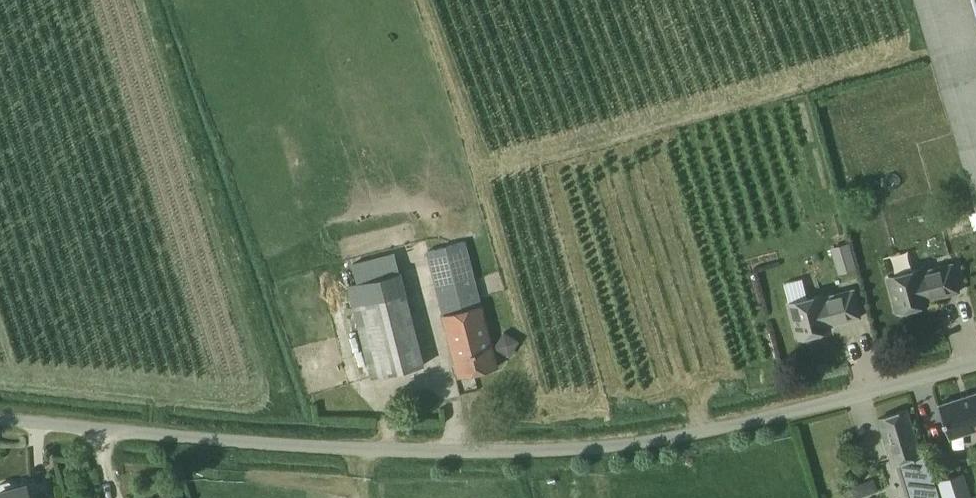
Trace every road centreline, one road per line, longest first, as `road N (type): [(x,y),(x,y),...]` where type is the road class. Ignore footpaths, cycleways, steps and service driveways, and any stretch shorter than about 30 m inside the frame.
road 1 (unclassified): [(0,419),(292,445),(552,450),(684,435),(975,362)]

